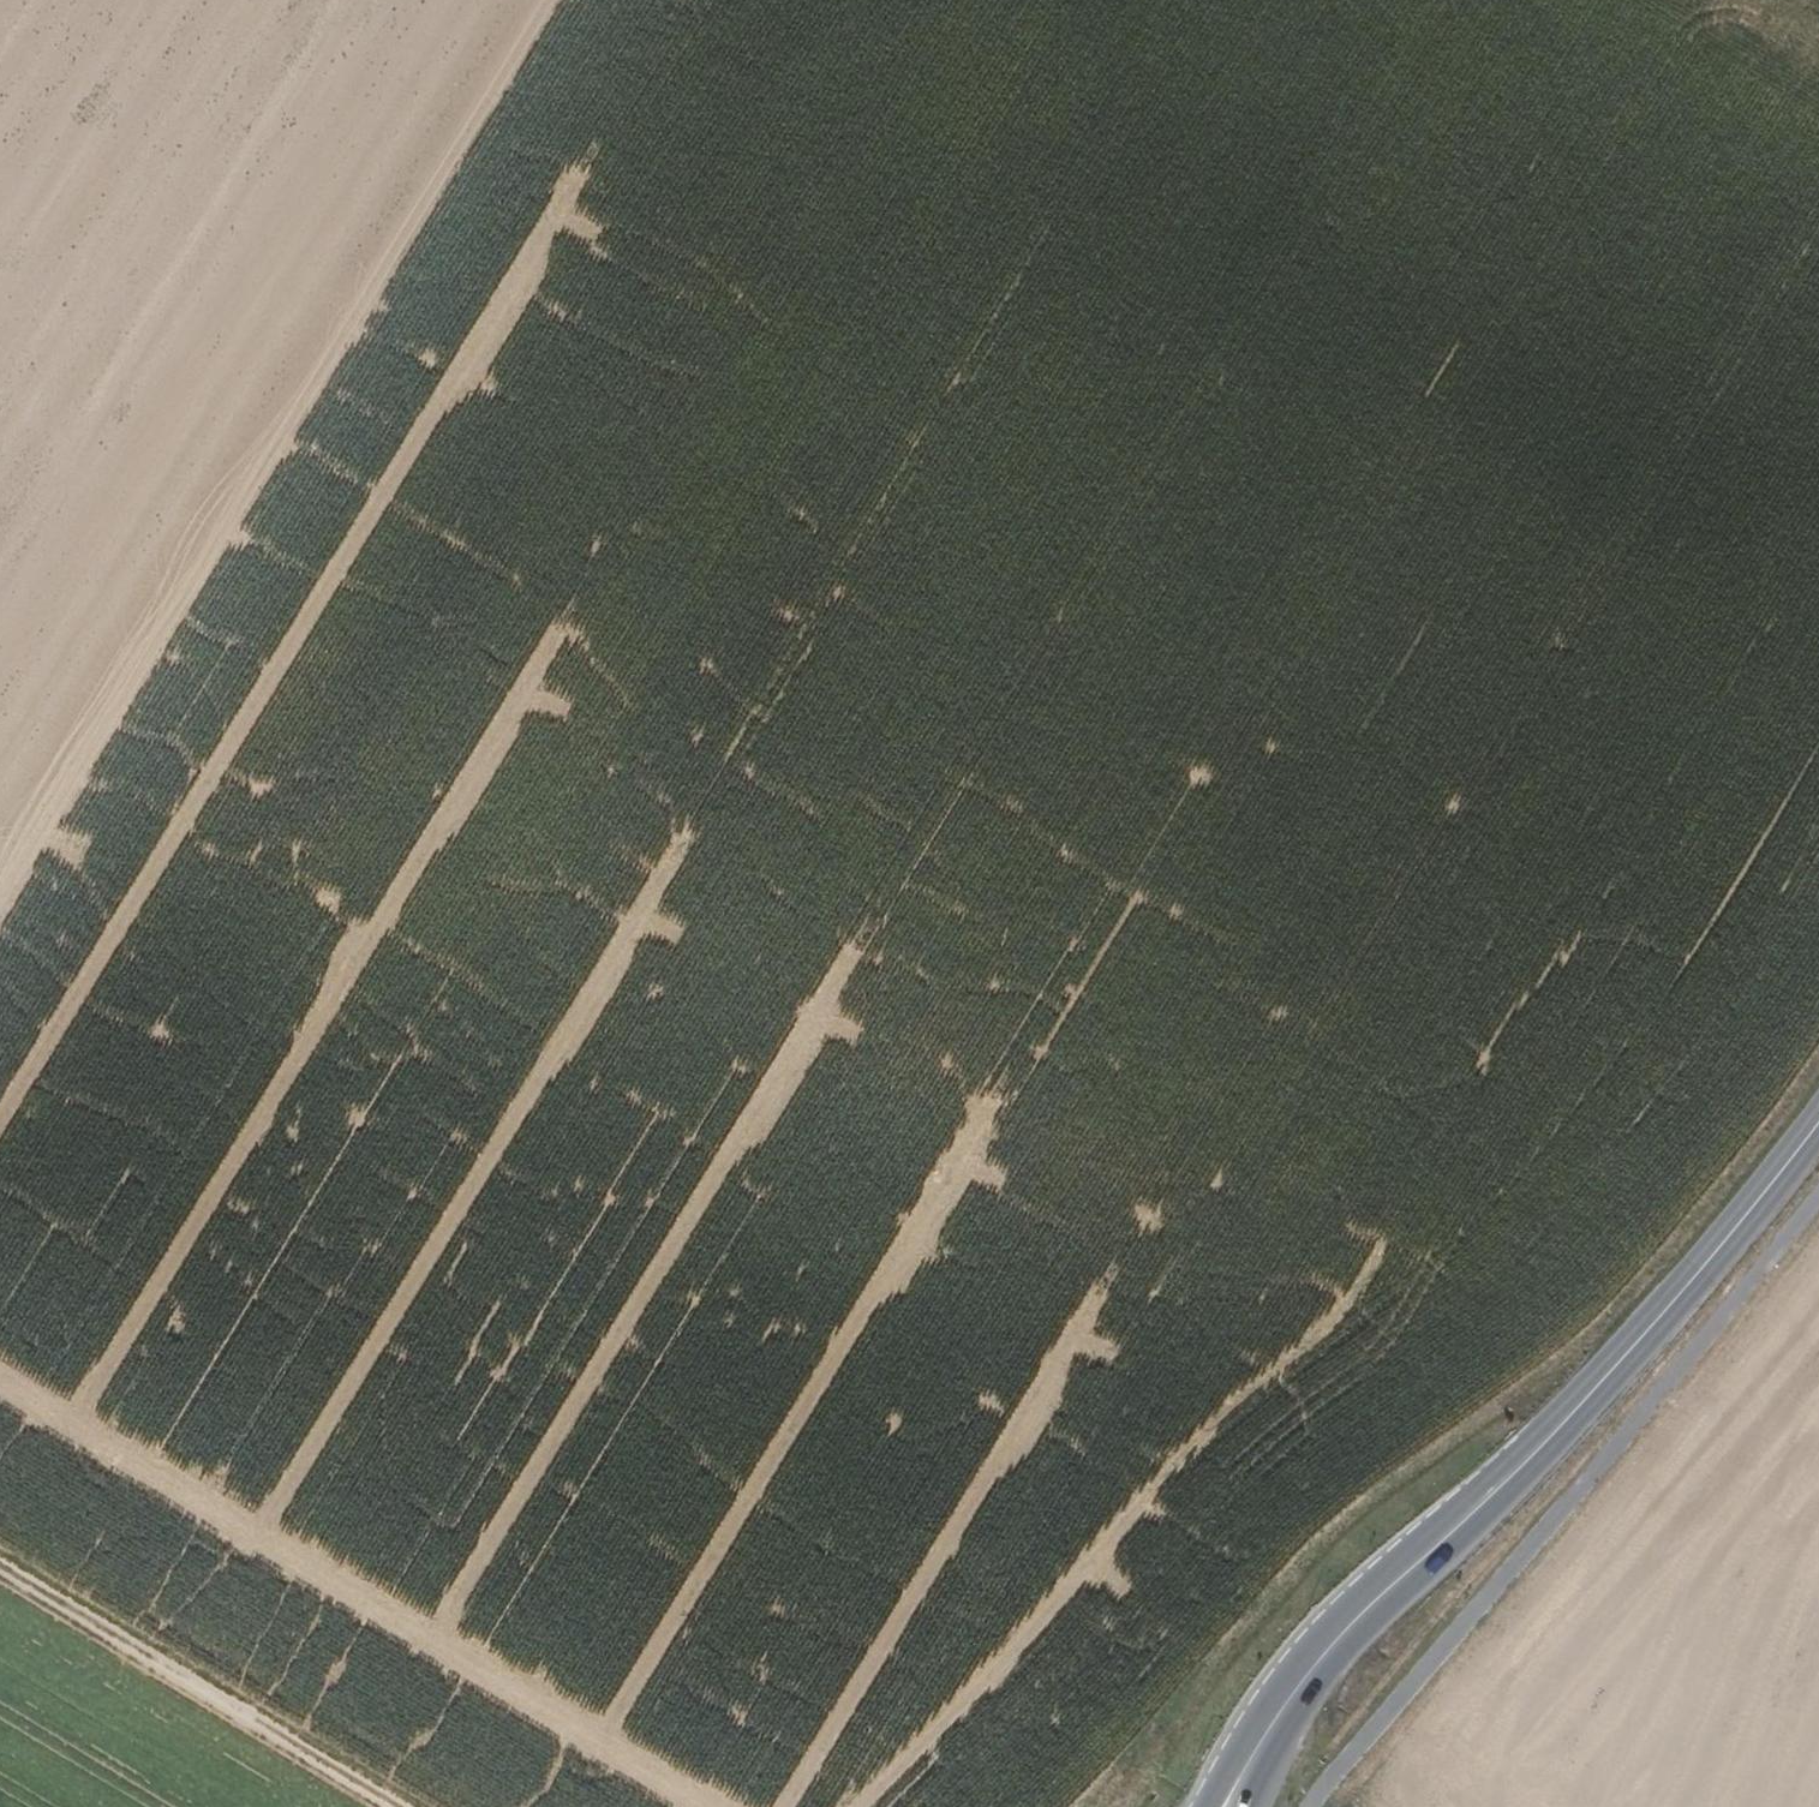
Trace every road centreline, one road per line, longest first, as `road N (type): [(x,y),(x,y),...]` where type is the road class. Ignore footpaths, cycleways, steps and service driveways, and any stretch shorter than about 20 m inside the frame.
road 1 (secondary): [(1818,1123),(1588,1398),(1298,1678),(1244,1772)]
road 2 (track): [(0,1578),(380,1806)]

